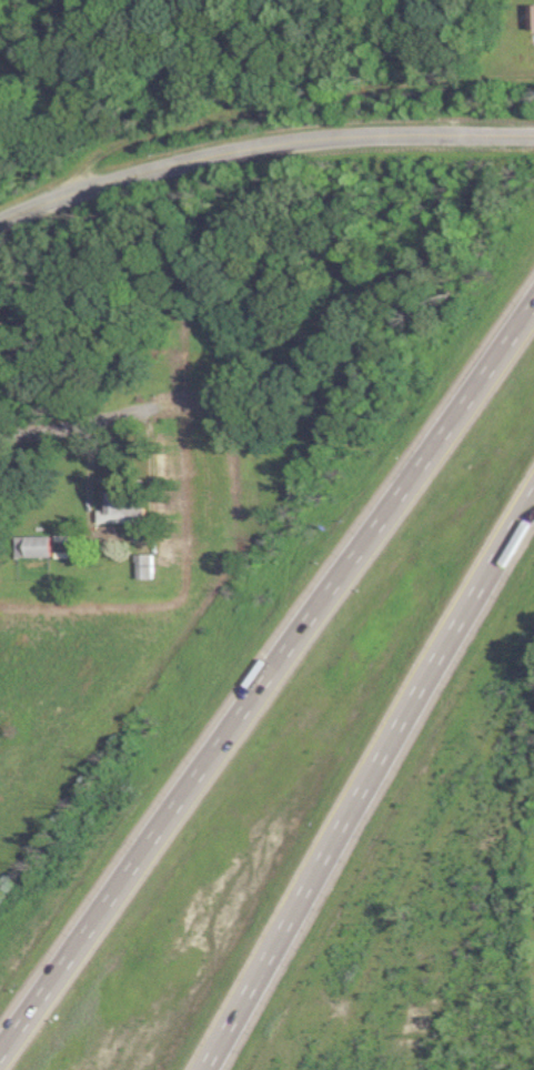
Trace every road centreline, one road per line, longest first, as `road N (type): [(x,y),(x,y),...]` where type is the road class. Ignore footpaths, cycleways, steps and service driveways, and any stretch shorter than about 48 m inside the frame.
road 1 (motorway): [(533,310),(0,1055)]
road 2 (motorway): [(200,1069),(533,496)]
road 3 (tertiary): [(0,224),(157,168),(232,153),(357,140),(533,142)]

